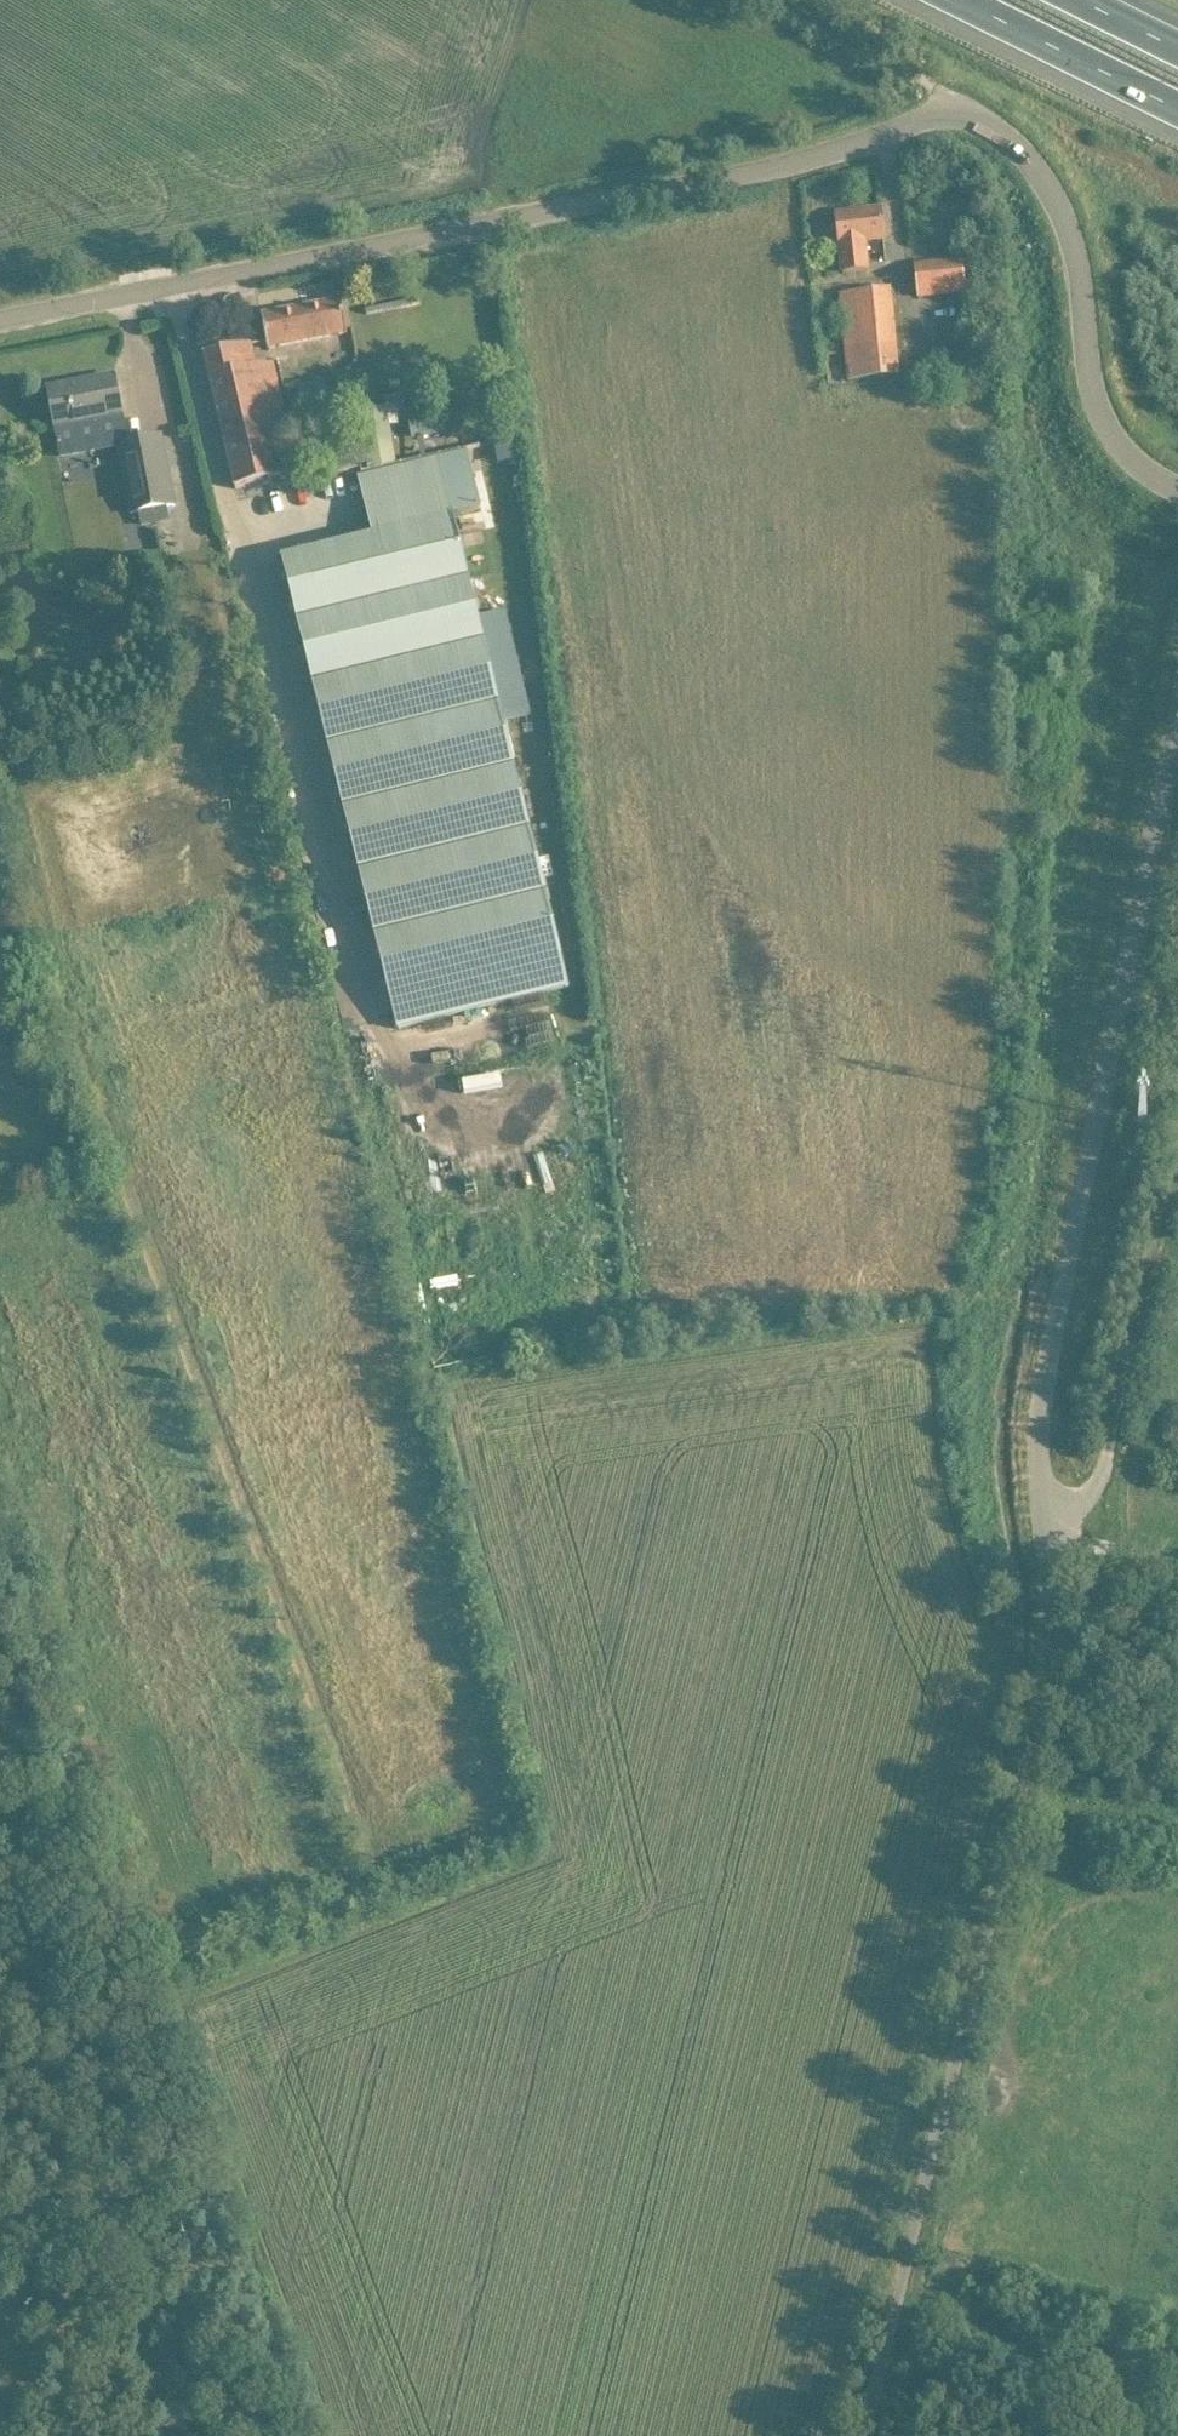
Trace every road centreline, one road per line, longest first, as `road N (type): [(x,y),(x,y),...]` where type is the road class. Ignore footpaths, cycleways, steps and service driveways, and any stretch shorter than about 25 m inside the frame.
road 1 (unclassified): [(854,2435),(1055,1595),(1038,1384),(1076,1163),(1177,689)]
road 2 (unclassified): [(0,317),(940,133),(1003,144),(1037,176),(1061,225),(1091,381),(1127,457),(1177,491)]
road 3 (motorway): [(953,0),(1177,112)]

